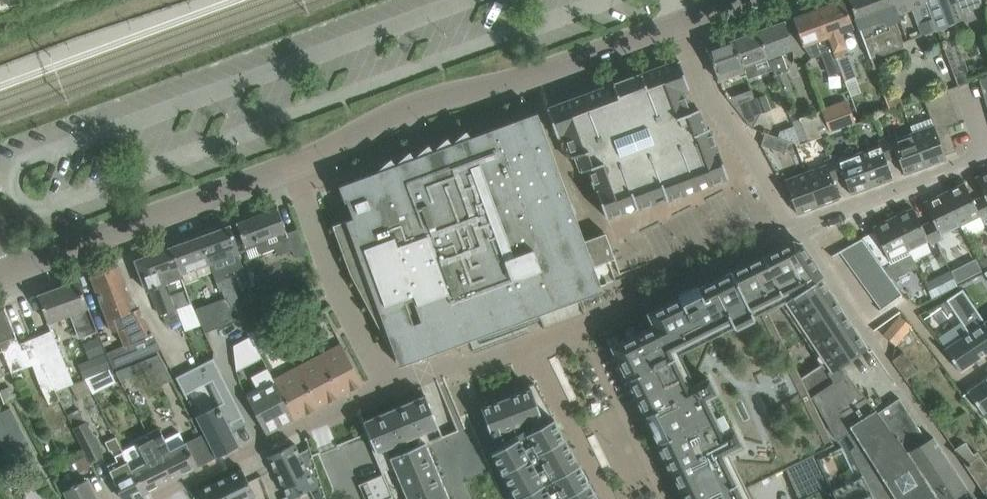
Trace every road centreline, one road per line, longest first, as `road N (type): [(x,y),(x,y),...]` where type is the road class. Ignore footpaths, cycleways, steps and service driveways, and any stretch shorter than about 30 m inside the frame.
road 1 (residential): [(296,172),(401,110),(532,83),(688,24)]
road 2 (unclassified): [(979,498),(795,229)]
road 3 (residential): [(0,276),(296,172)]
road 4 (unclassified): [(388,384),(152,498)]
road 5 (unclassified): [(795,229),(717,104),(688,24)]
road 6 (unclassified): [(296,172),(336,281),(388,384)]
road 7 (unclassified): [(986,152),(795,229)]

